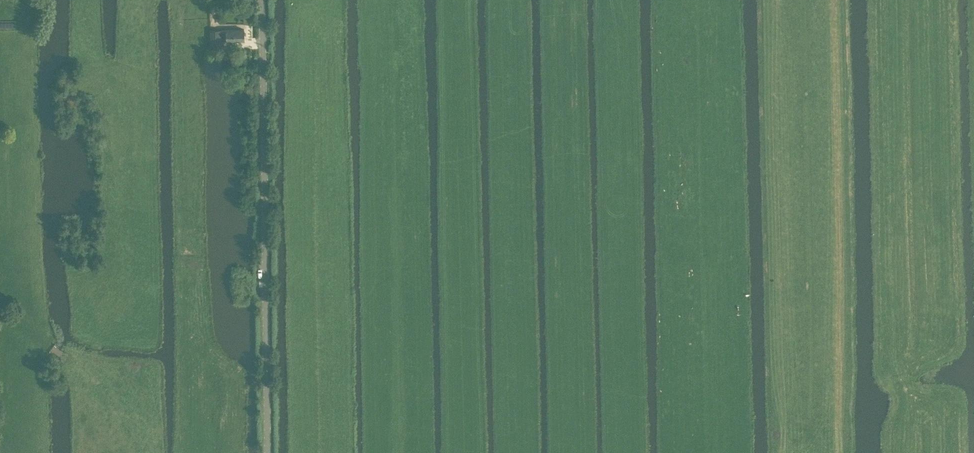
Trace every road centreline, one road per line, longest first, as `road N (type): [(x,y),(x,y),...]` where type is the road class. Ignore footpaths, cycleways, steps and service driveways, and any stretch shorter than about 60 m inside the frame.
road 1 (unclassified): [(268,452),(261,0)]

